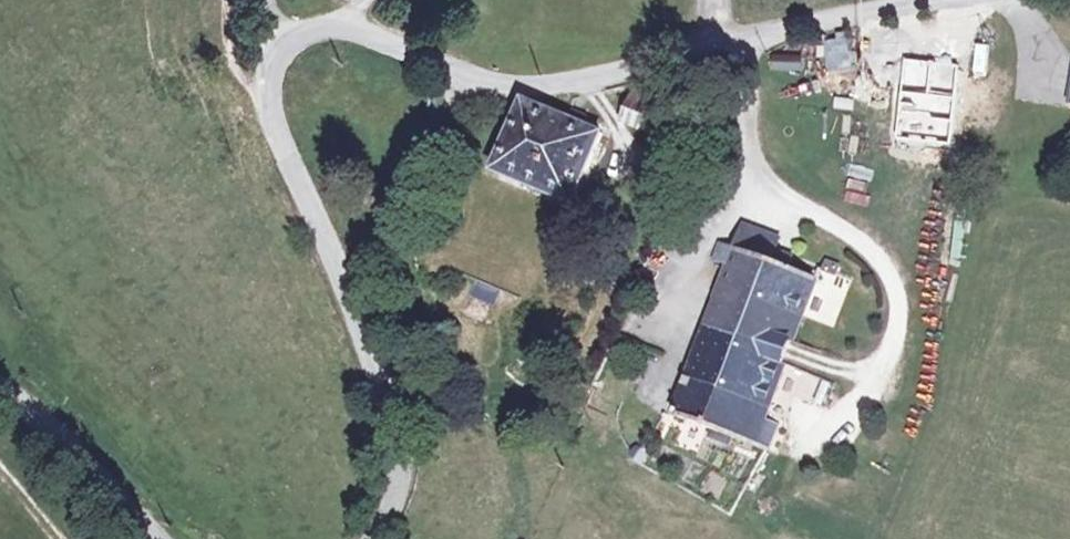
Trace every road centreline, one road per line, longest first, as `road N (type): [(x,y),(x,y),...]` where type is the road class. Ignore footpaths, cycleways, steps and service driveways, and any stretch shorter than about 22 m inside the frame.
road 1 (residential): [(367,538),(397,495),(401,454),(331,251),(277,135),(269,84),(285,47),(343,29),(506,87),(556,89),(942,0)]
road 2 (unclassified): [(161,538),(58,428),(0,381)]

